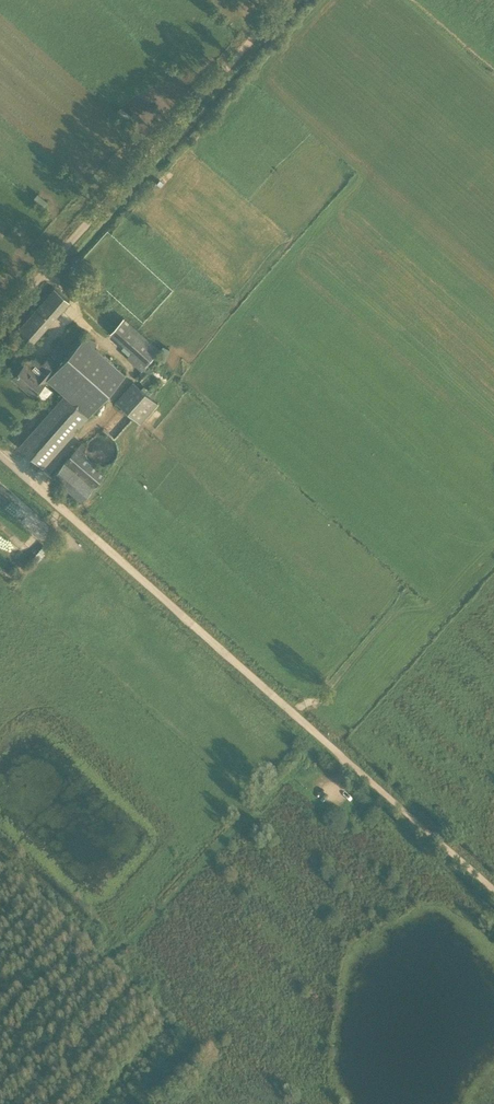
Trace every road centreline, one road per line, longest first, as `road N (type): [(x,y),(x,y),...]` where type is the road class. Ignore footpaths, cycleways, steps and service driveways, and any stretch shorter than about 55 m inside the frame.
road 1 (track): [(33,484),(358,770)]
road 2 (track): [(106,208),(295,0)]
road 3 (track): [(358,770),(493,888)]
road 4 (unclassified): [(0,324),(106,208)]

